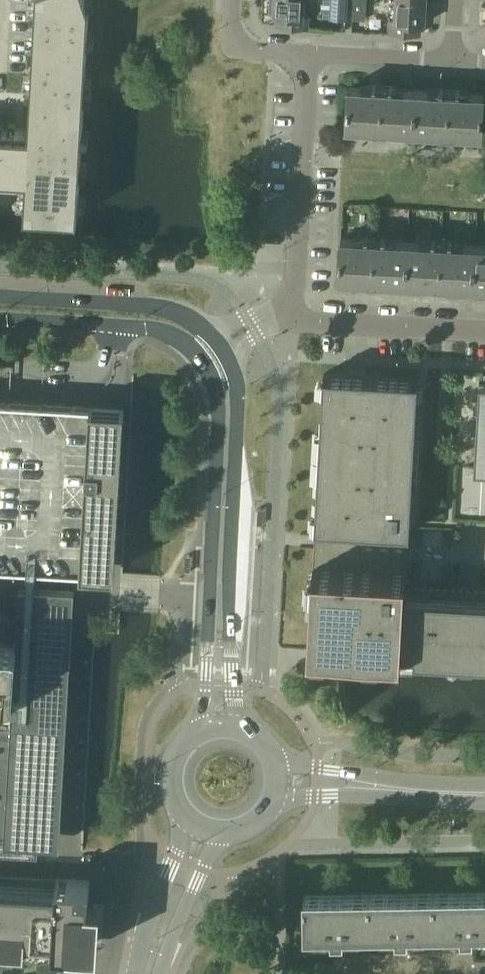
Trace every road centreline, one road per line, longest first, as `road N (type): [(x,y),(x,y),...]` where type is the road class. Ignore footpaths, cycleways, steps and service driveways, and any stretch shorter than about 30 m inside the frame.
road 1 (unclassified): [(0,320),(157,329),(181,335),(206,354),(217,380),(203,729)]
road 2 (unclassified): [(237,725),(243,383),(230,346)]
road 3 (residential): [(295,317),(307,55)]
road 4 (unclassified): [(230,346),(174,308),(0,295)]
road 5 (residential): [(295,317),(484,332)]
road 6 (unclassified): [(147,973),(203,828)]
road 7 (residential): [(484,967),(337,969)]
road 8 (residential): [(307,55),(453,62)]
road 9 (unclassified): [(203,729),(180,749),(171,779),(180,808),(203,828)]

